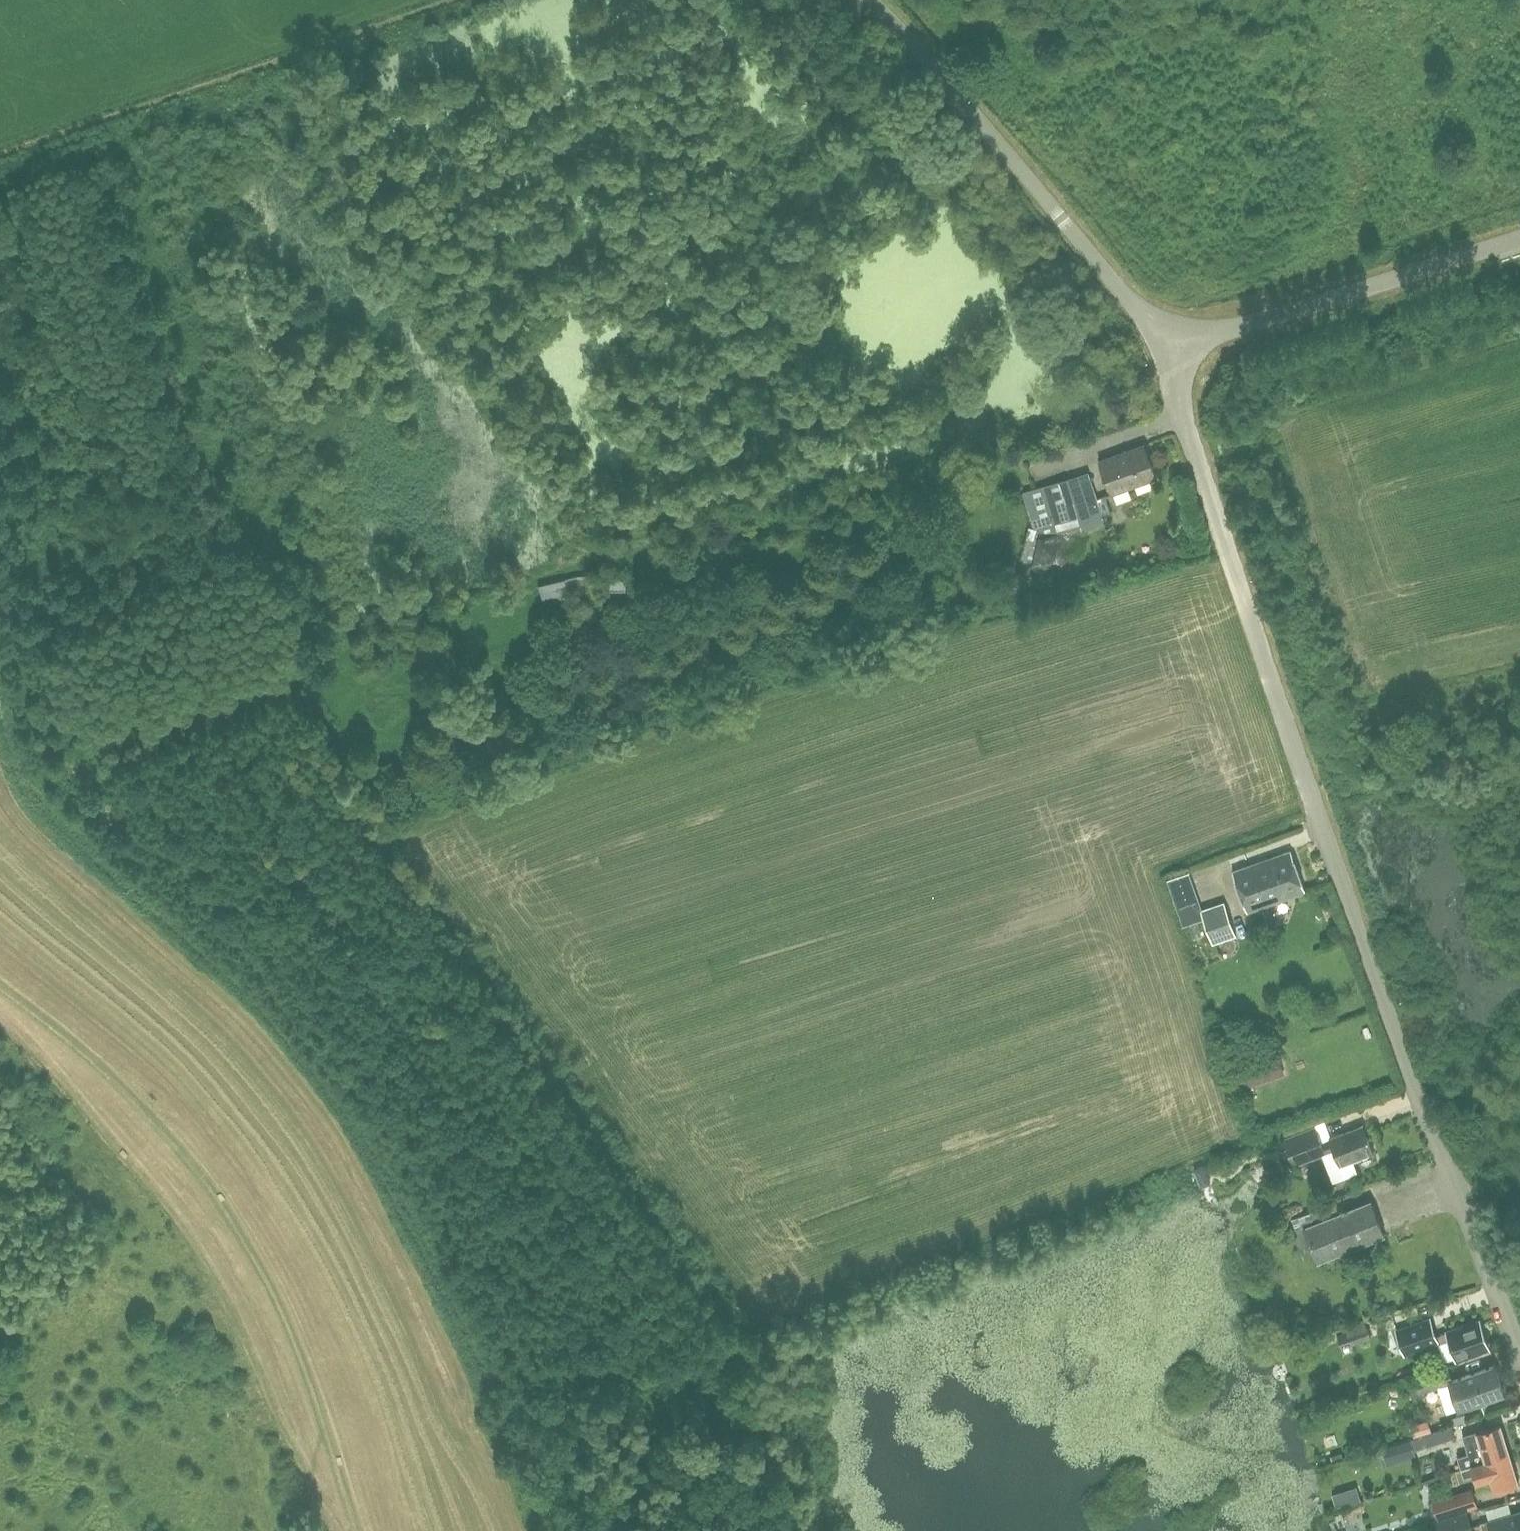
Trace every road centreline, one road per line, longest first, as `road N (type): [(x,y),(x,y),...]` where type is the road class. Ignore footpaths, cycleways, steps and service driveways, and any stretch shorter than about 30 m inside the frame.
road 1 (unclassified): [(1519,1360),(1318,819),(1186,430),(1176,342)]
road 2 (unclassified): [(1176,342),(1136,310),(983,124),(865,0)]
road 3 (unclassified): [(1176,342),(1519,238)]

